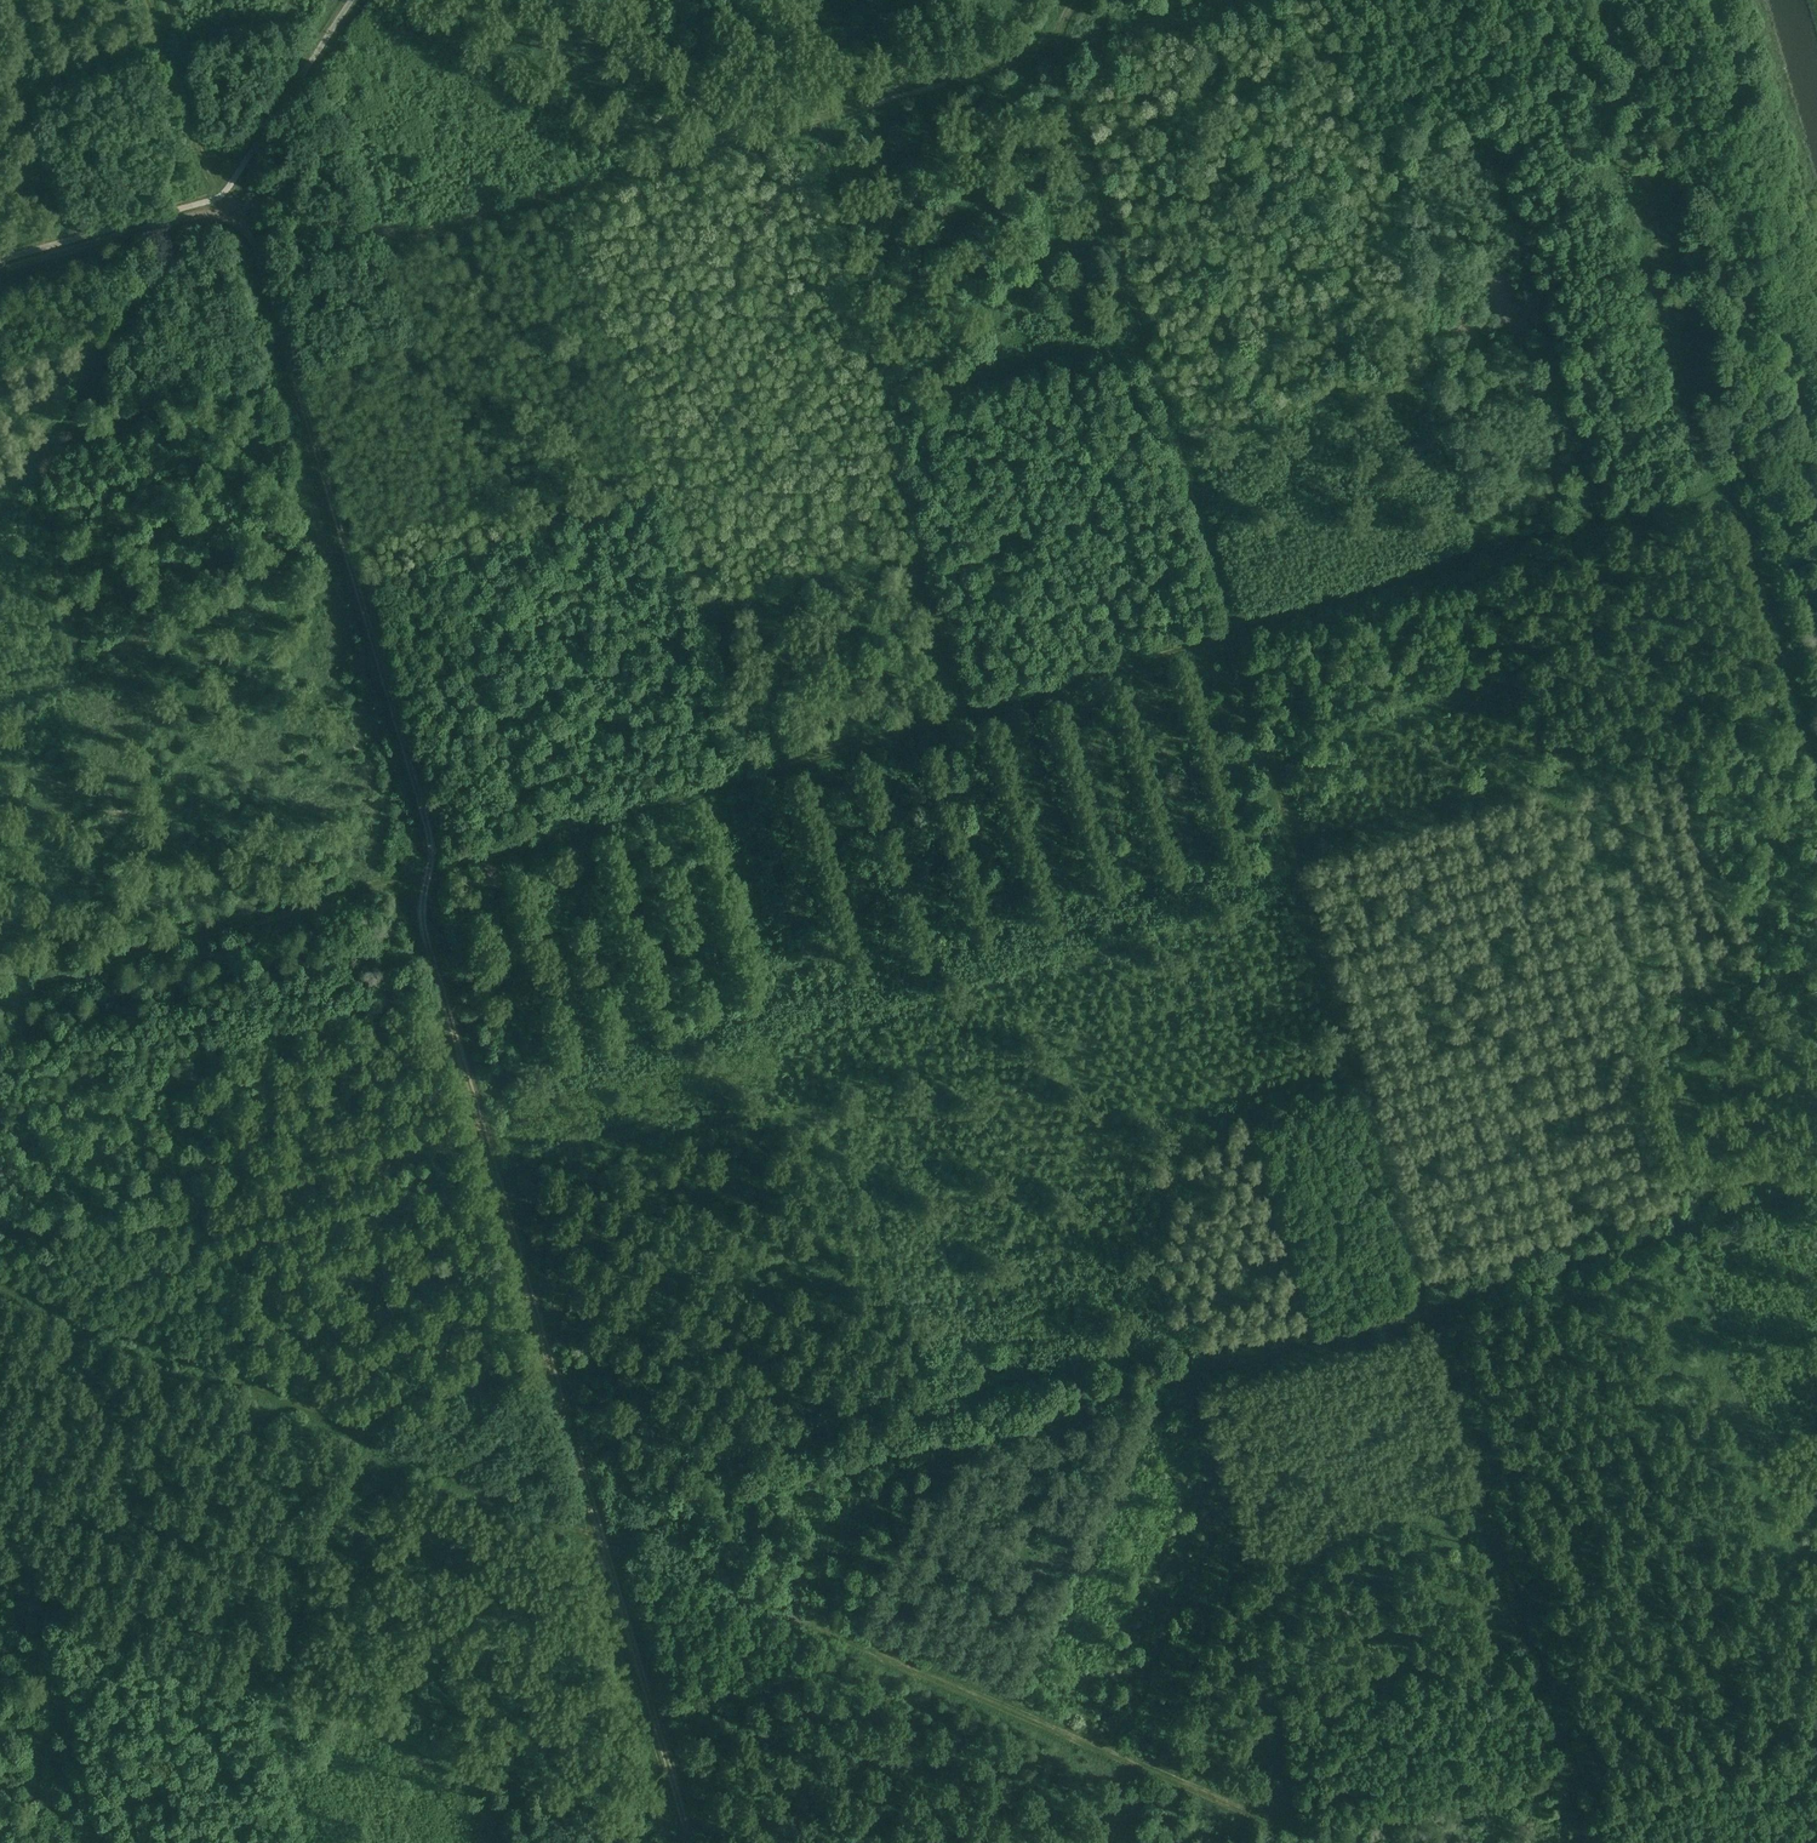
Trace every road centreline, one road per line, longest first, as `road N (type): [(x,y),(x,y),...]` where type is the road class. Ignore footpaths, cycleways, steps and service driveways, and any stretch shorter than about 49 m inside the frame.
road 1 (track): [(223,196),(245,219),(434,851),(420,917),(696,1842)]
road 2 (track): [(0,271),(230,203)]

